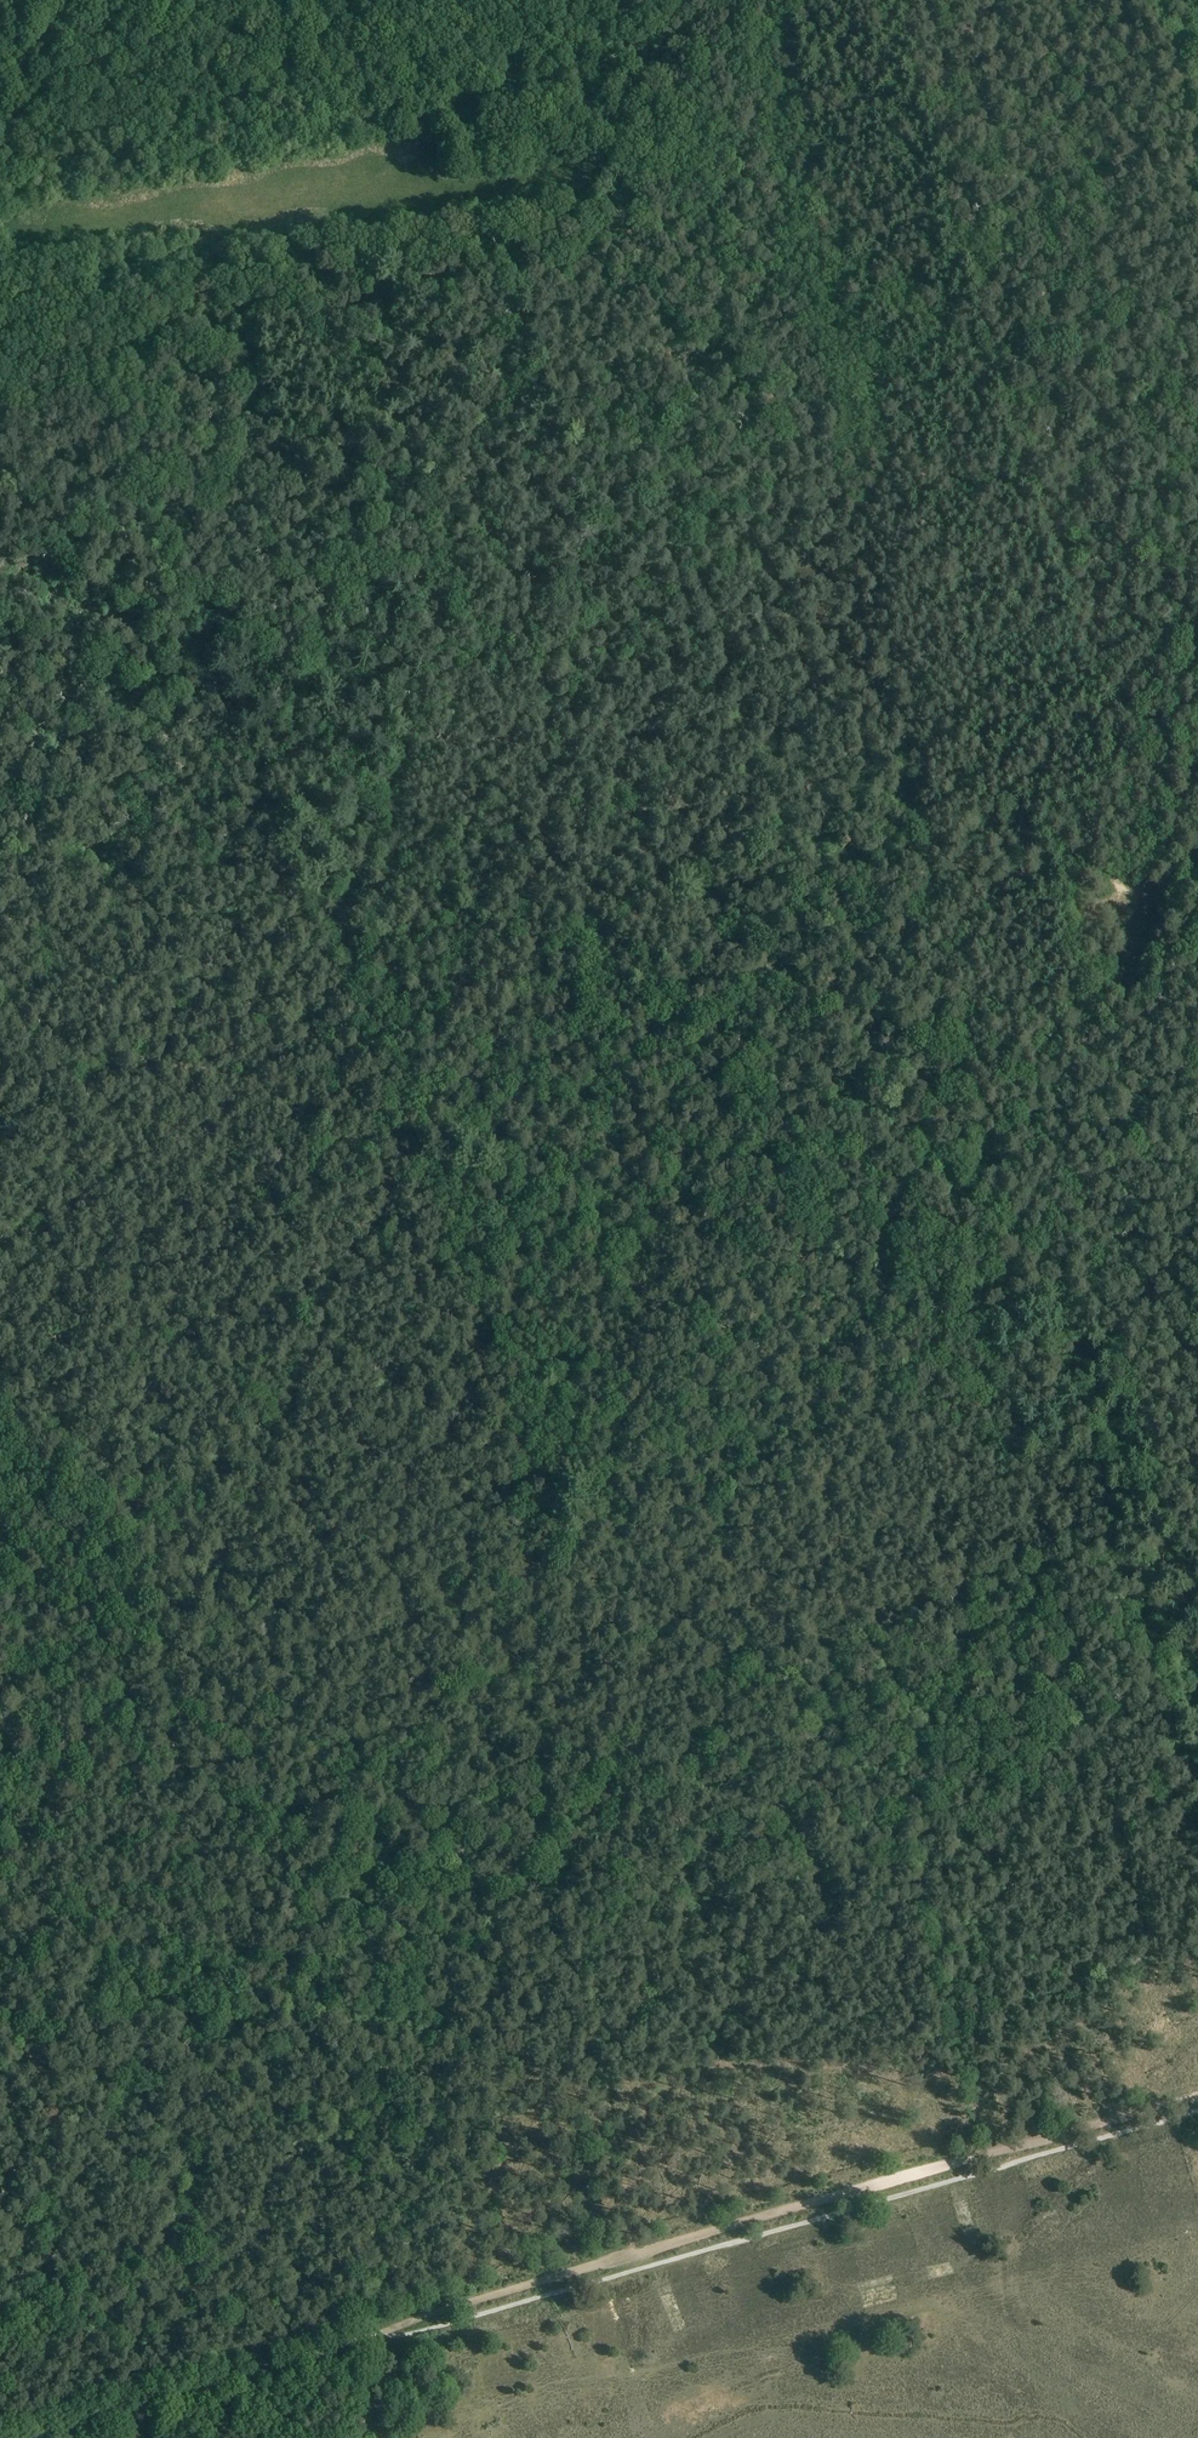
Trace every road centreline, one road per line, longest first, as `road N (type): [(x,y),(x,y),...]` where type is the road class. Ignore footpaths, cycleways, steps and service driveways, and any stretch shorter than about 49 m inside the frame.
road 1 (track): [(1197,2097),(634,2255),(26,2437)]
road 2 (track): [(1171,980),(1146,1014),(1106,1027),(1055,1025),(979,1006),(838,1006),(752,954),(645,921),(546,861)]
road 3 (track): [(1167,0),(1197,134)]

